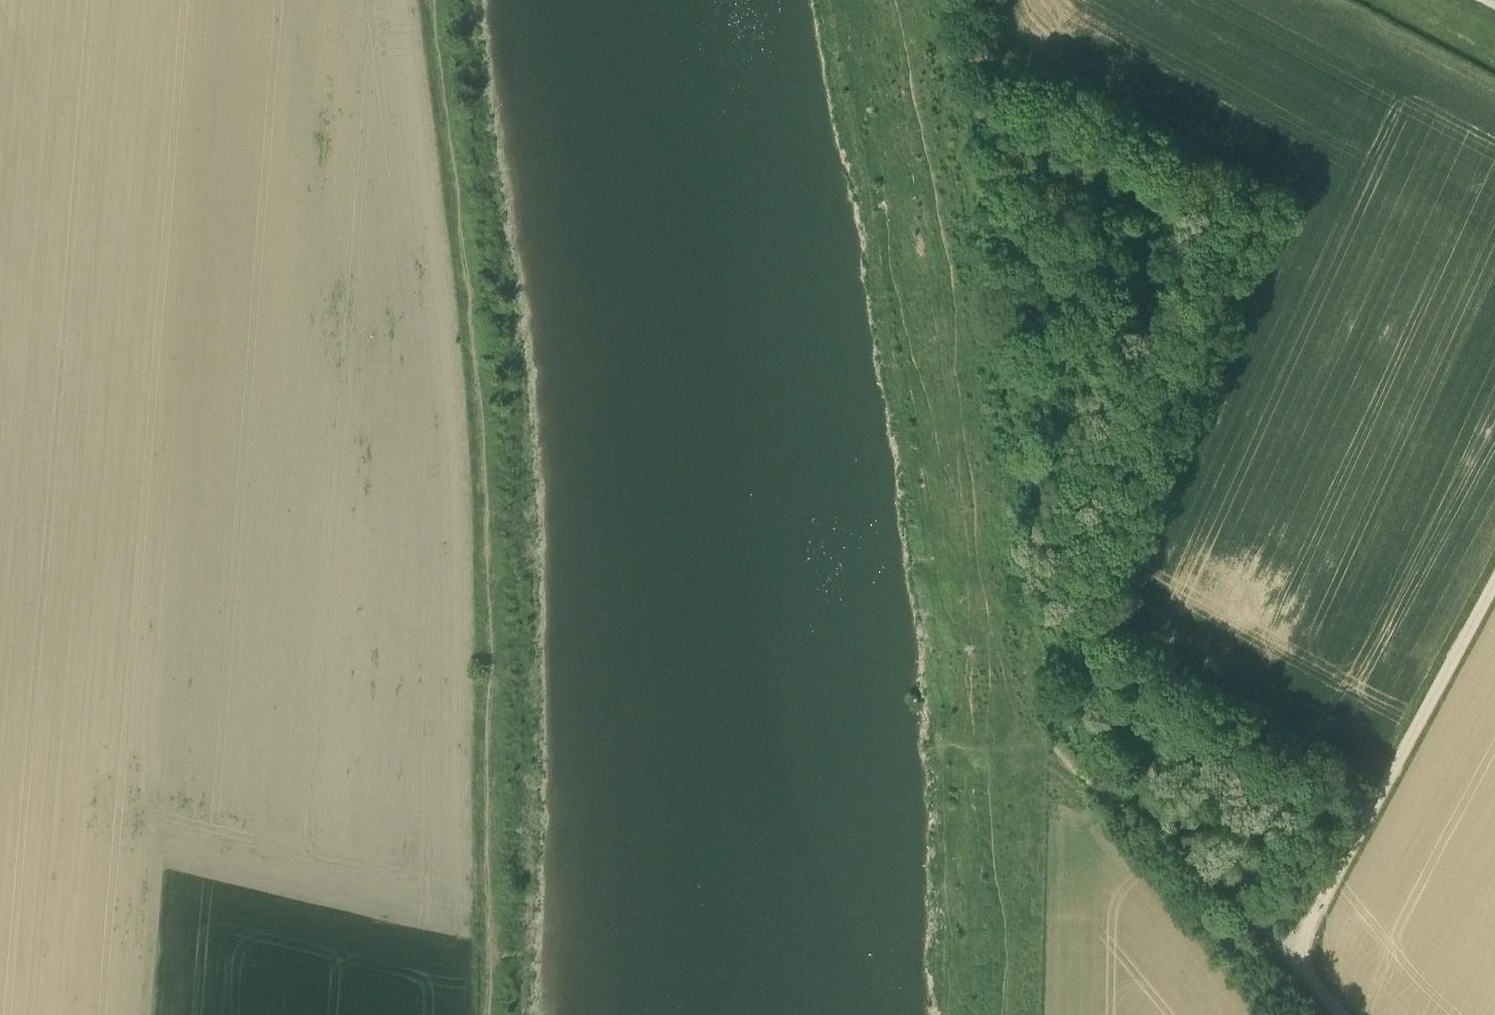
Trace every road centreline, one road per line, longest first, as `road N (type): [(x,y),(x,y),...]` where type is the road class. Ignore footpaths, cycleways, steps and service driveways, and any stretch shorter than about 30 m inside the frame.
road 1 (track): [(483,1014),(490,636),(470,309),(432,0)]
road 2 (unclassified): [(1342,1014),(1293,954),(1494,585)]
road 3 (track): [(1293,954),(1170,814),(1090,649)]
road 4 (track): [(1090,649),(1076,561),(1152,396),(1154,338)]

